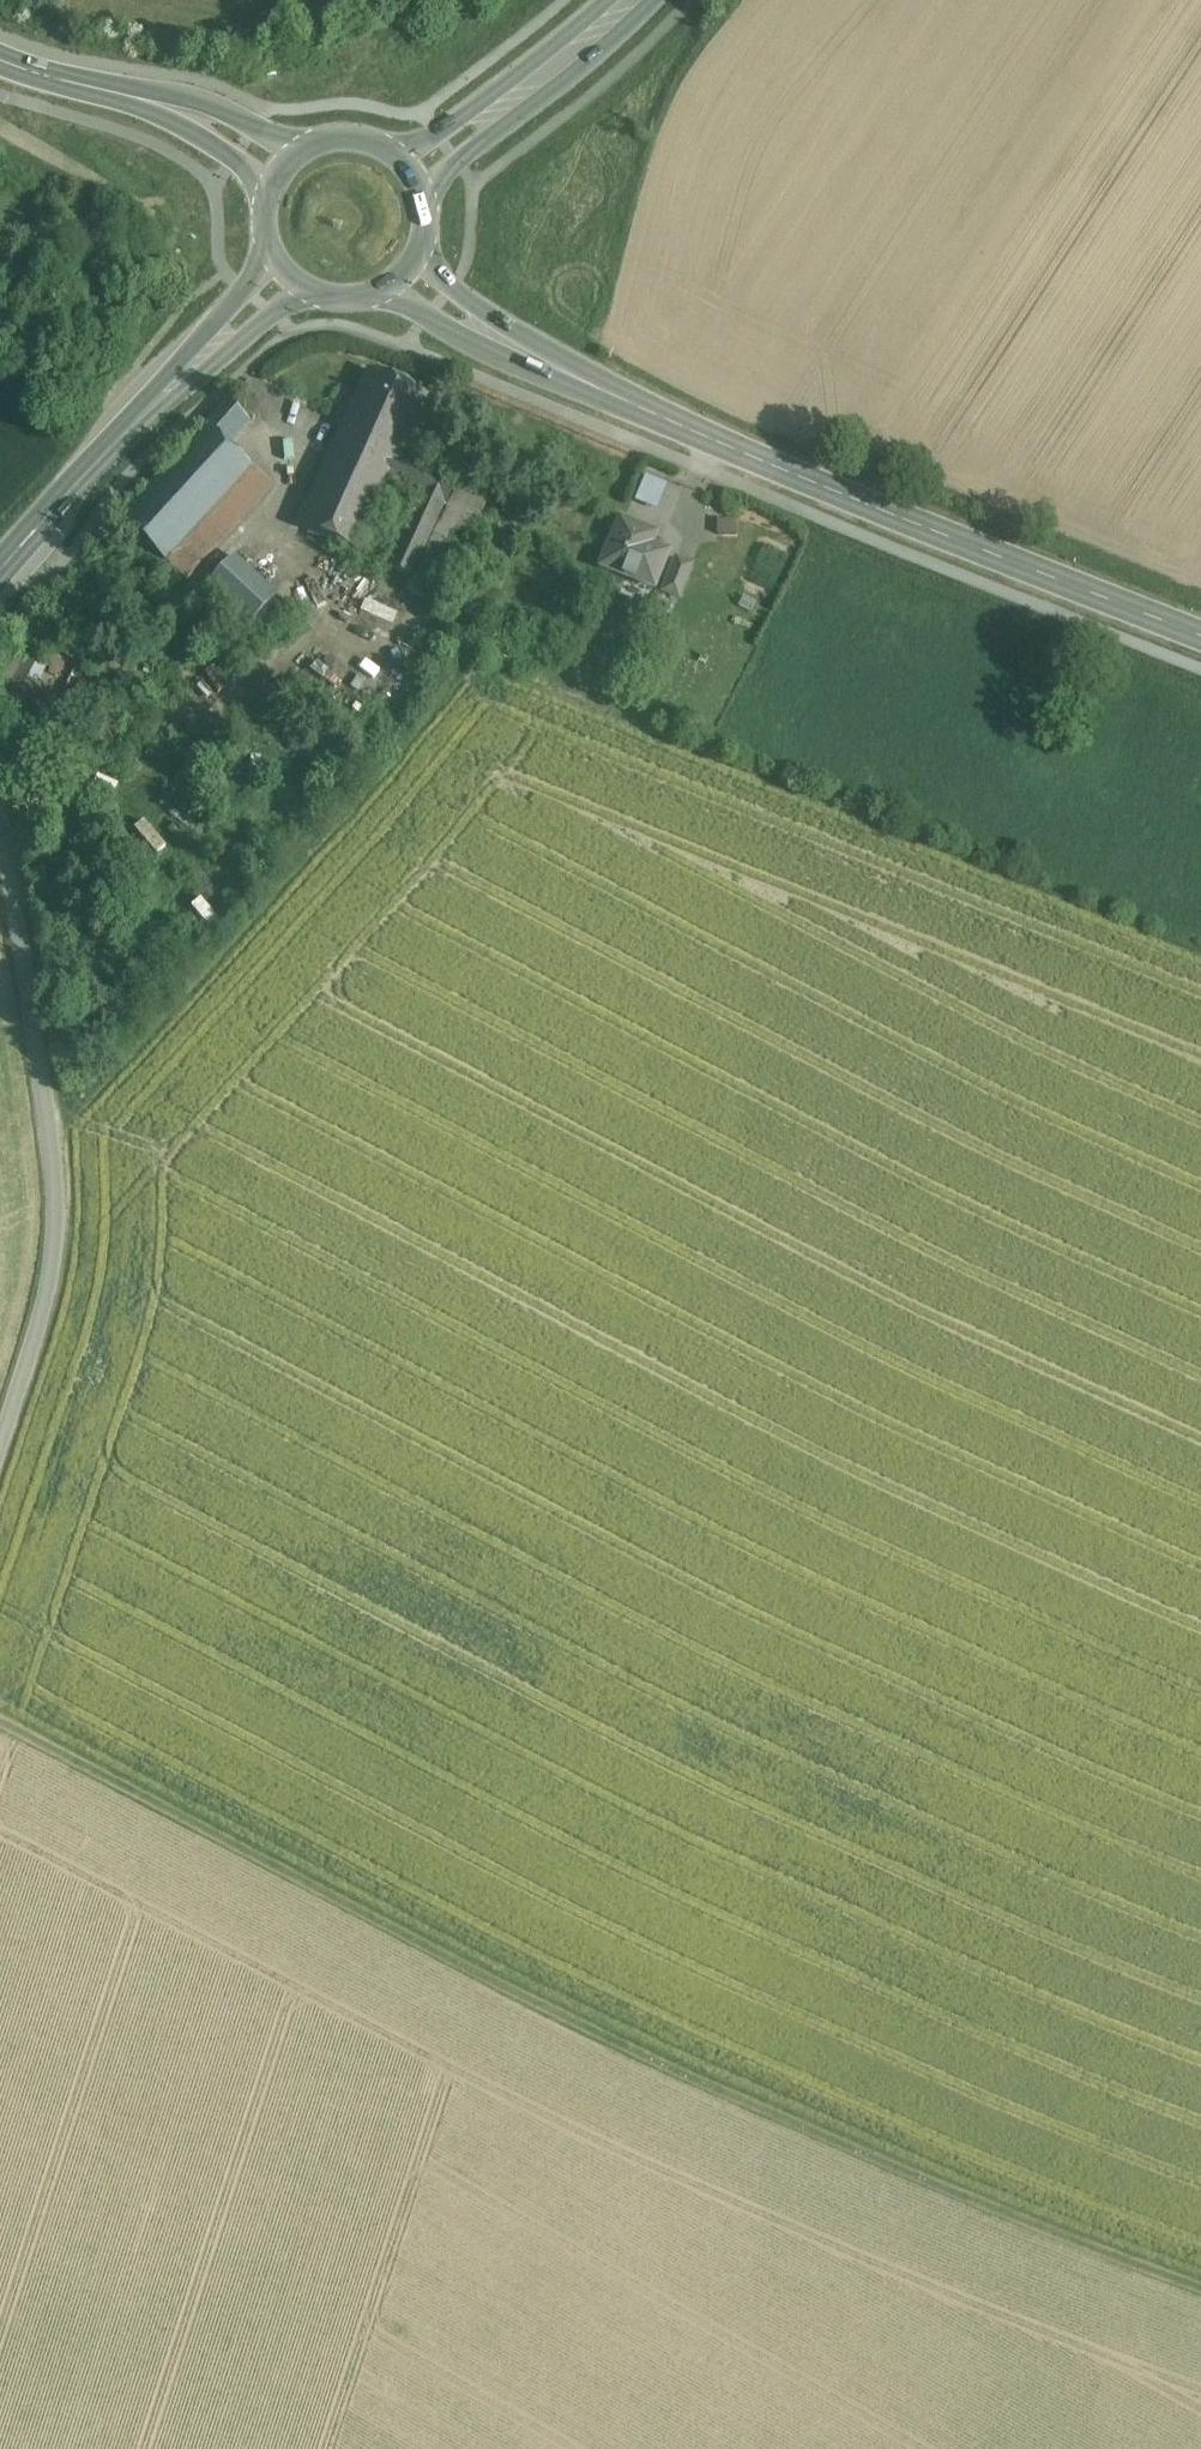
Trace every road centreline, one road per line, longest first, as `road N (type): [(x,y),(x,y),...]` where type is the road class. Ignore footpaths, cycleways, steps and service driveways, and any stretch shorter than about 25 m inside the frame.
road 1 (secondary): [(1200,635),(710,443),(470,316),(403,272)]
road 2 (unclassified): [(0,853),(66,1226),(0,1442)]
road 3 (primary): [(190,365),(0,576)]
road 4 (primary): [(634,0),(517,97),(409,167)]
road 5 (secondary): [(306,149),(203,100),(134,95)]
road 6 (secondary): [(134,95),(274,188)]
road 7 (primary): [(273,242),(190,365)]
road 8 (primary): [(190,365),(307,284)]
road 9 (secondary): [(134,95),(0,61)]

